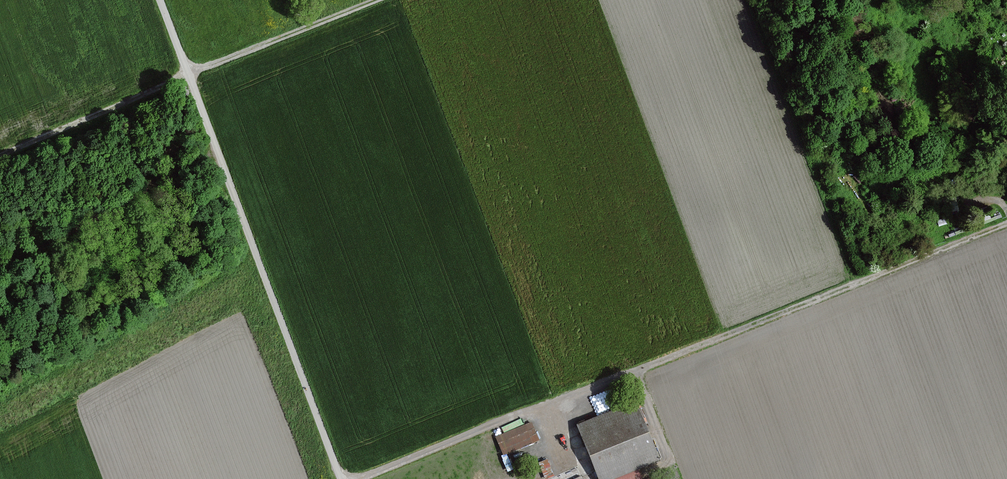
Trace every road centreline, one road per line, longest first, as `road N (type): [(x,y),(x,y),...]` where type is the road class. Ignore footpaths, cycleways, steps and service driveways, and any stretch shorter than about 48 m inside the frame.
road 1 (track): [(361,478),(1006,223)]
road 2 (unclassified): [(160,0),(342,478)]
road 3 (track): [(0,154),(371,0)]
road 4 (track): [(635,372),(669,461),(643,473)]

